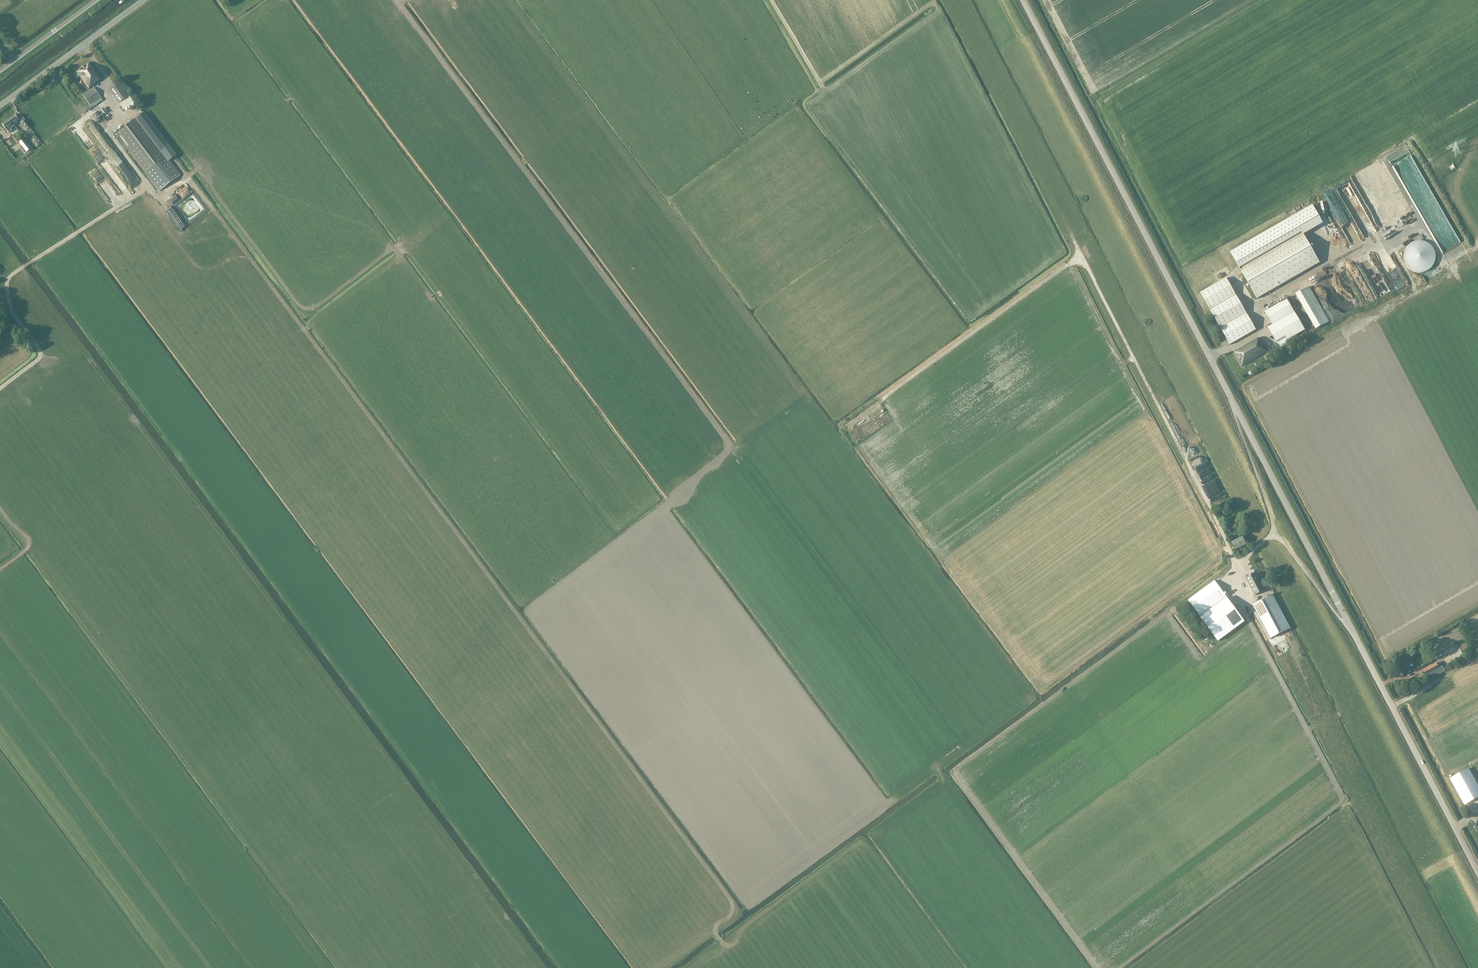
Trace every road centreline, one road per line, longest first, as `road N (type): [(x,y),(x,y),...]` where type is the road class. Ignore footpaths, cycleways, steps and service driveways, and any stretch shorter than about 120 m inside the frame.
road 1 (tertiary): [(1477,874),(1023,0)]
road 2 (track): [(1075,242),(1235,565),(1252,551)]
road 3 (tertiary): [(0,106),(144,0)]

